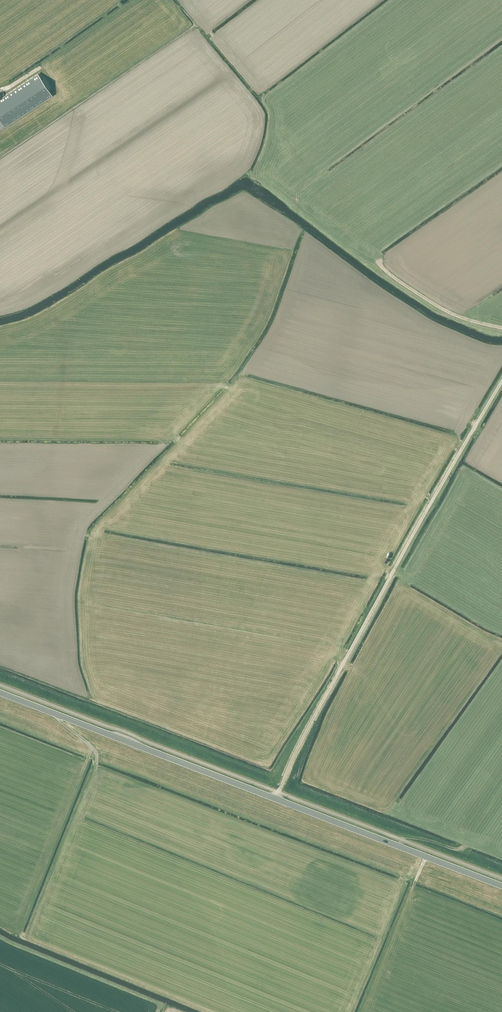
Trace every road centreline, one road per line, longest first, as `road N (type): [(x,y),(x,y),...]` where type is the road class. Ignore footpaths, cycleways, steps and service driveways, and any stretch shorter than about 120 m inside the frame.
road 1 (unclassified): [(276,799),(501,381)]
road 2 (secondary): [(276,799),(0,693)]
road 3 (secondary): [(501,887),(276,799)]
road 4 (track): [(378,259),(434,305),(501,328)]

